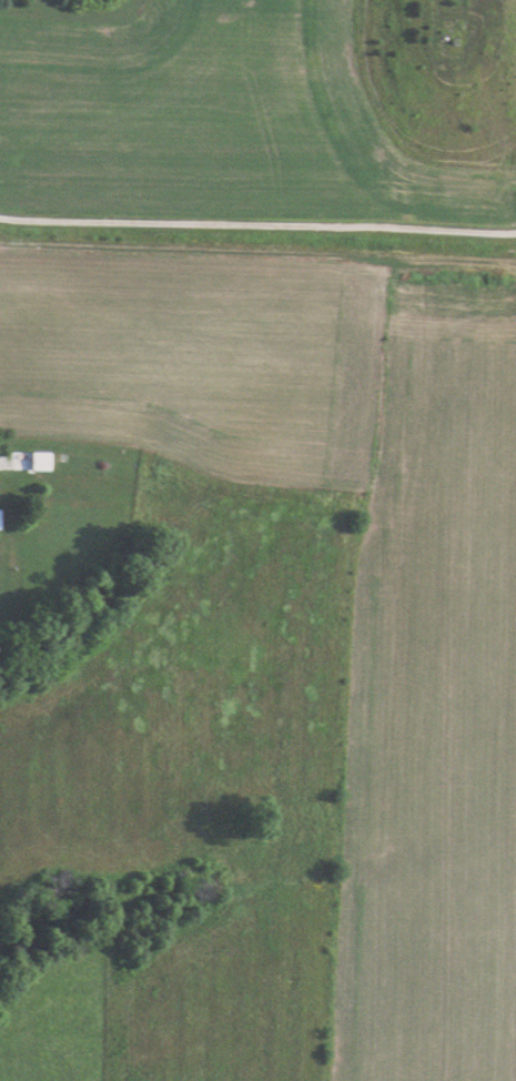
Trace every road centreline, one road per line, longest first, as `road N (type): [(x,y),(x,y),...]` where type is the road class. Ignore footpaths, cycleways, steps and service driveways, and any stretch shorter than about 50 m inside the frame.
road 1 (residential): [(0,218),(515,233)]

